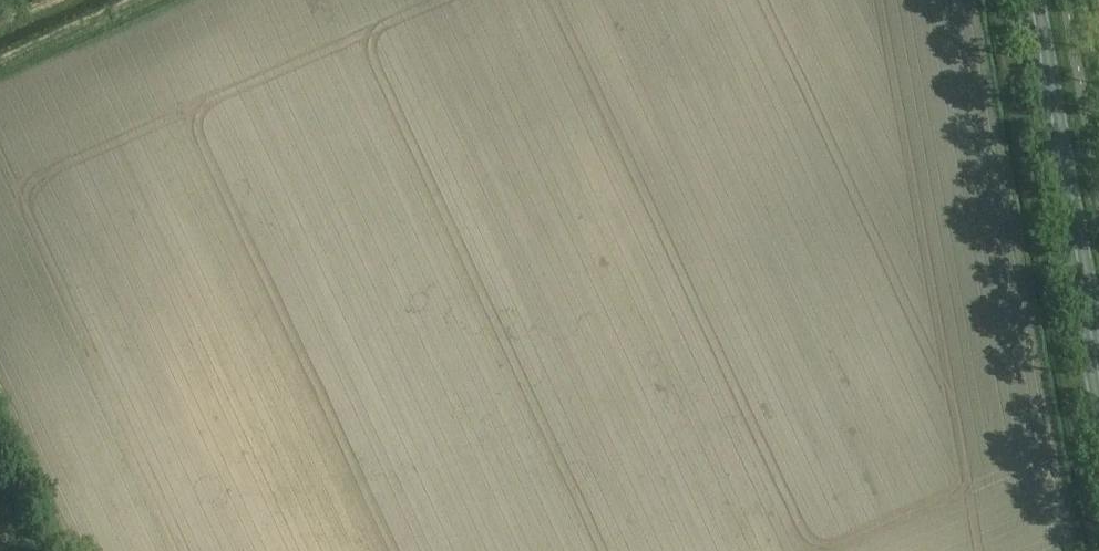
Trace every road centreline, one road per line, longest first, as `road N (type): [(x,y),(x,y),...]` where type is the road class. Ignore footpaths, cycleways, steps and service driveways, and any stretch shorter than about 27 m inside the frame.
road 1 (secondary): [(1098,374),(1030,0)]

